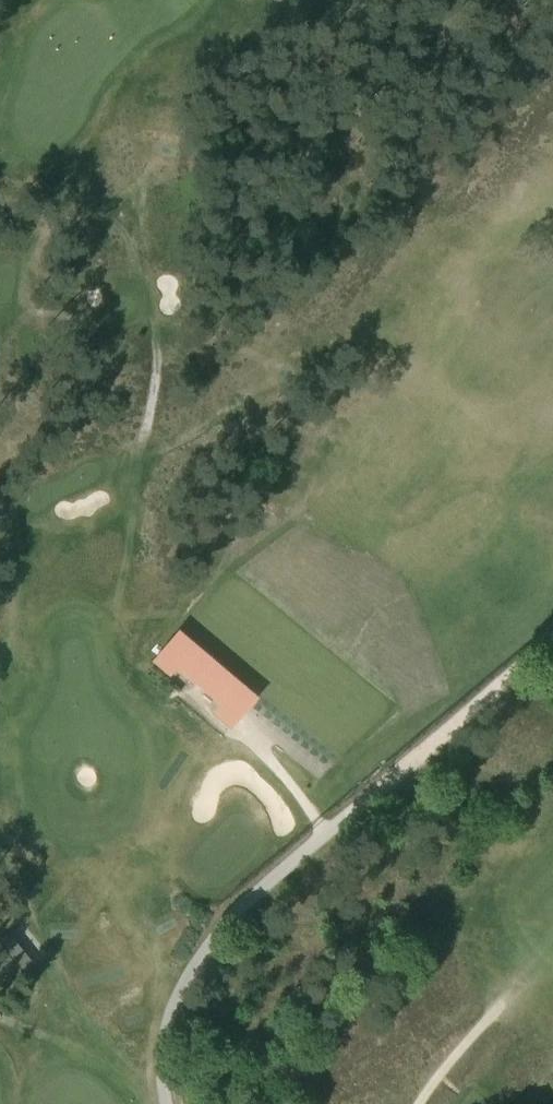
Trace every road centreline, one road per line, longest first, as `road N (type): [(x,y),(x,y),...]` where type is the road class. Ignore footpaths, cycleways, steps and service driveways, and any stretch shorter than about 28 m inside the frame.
road 1 (track): [(164,1103),(159,1063),(175,1003),(248,898),(552,641)]

